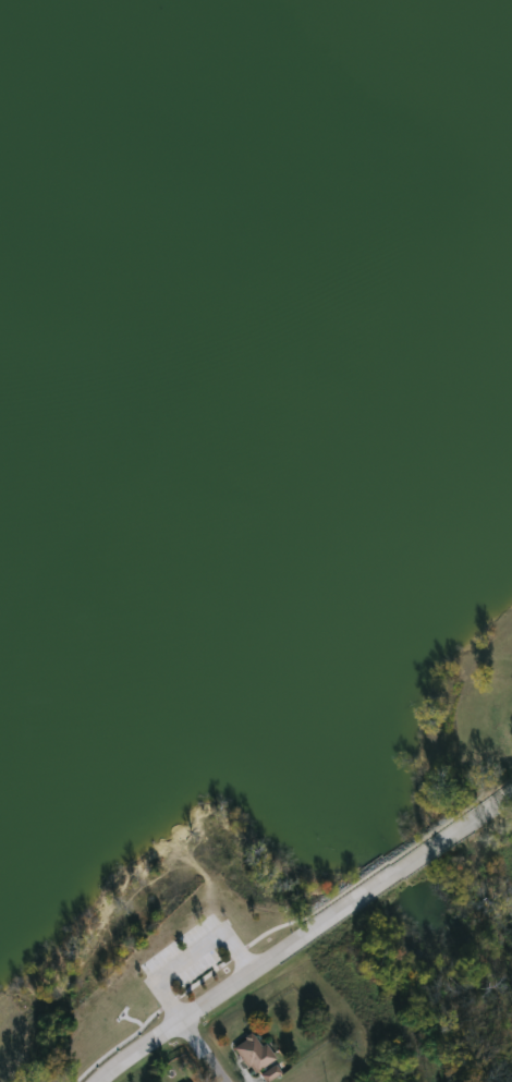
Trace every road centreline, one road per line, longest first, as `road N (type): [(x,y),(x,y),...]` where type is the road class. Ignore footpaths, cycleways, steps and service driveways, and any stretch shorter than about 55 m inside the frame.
road 1 (residential): [(511,794),(149,1040),(101,1081)]

